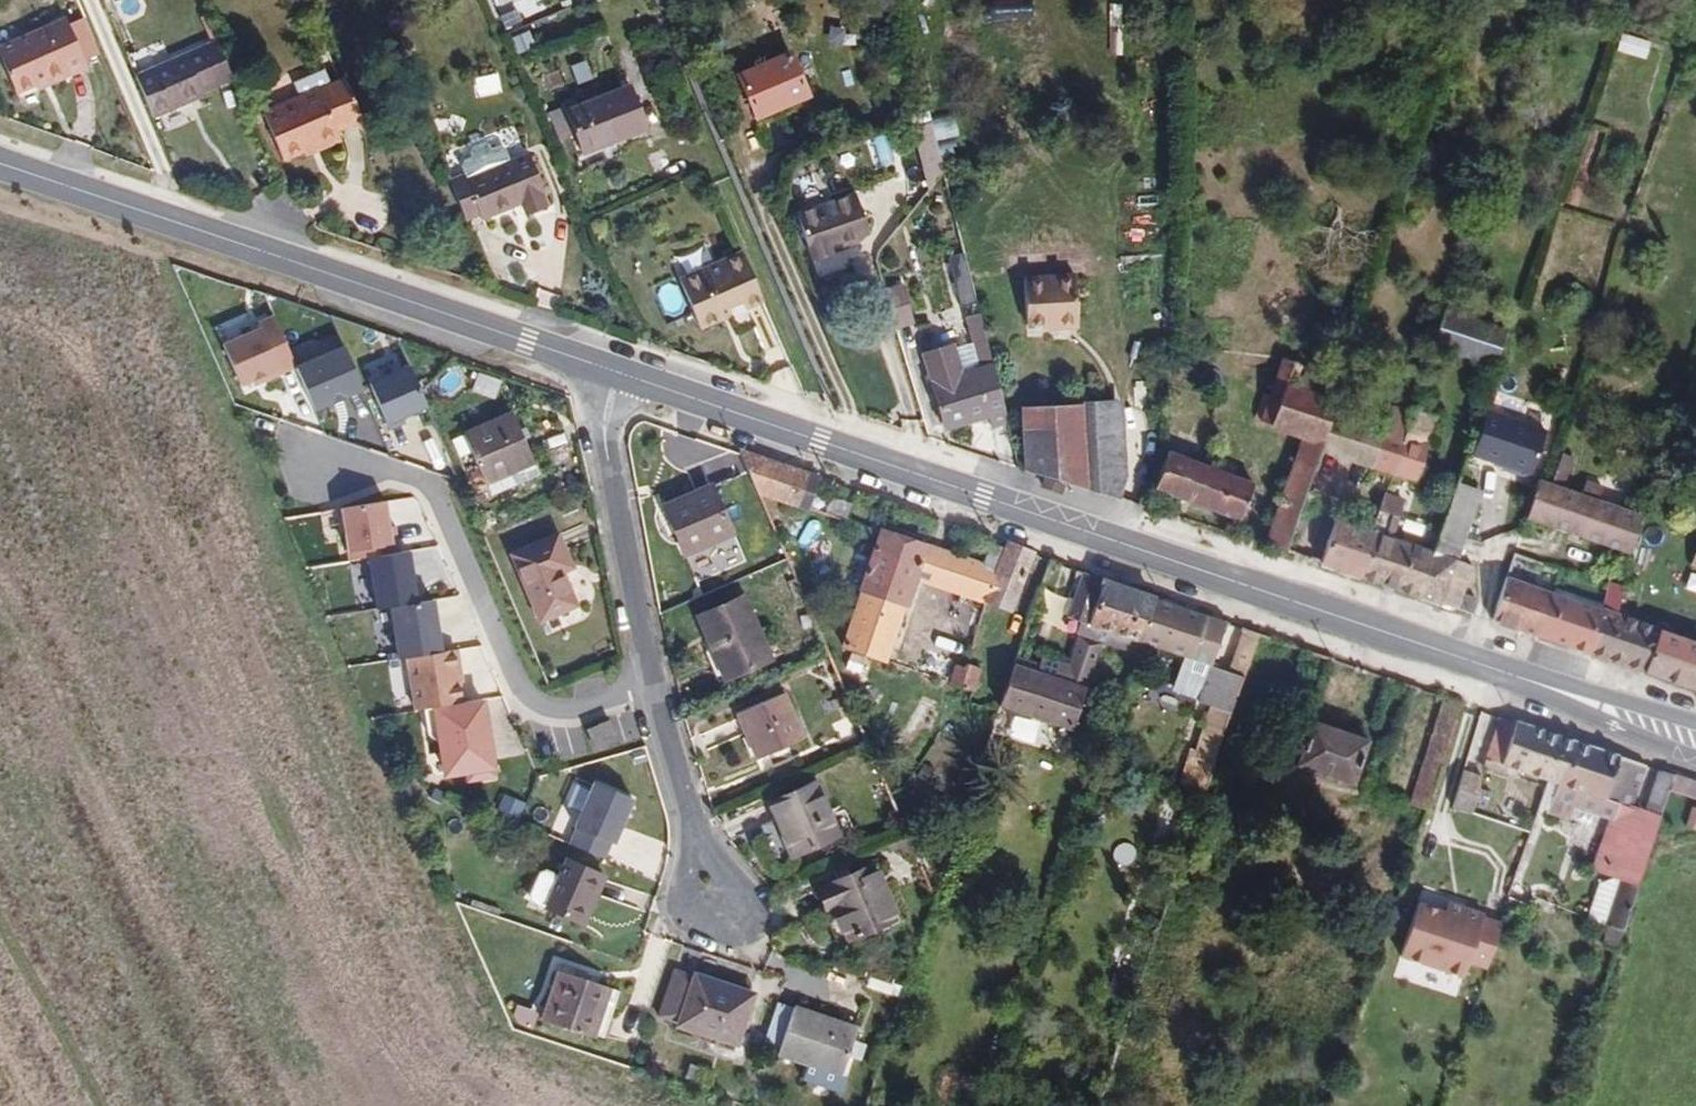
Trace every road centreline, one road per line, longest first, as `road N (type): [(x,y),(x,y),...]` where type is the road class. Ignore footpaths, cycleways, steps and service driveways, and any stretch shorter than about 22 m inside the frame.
road 1 (primary): [(619,373),(1530,681)]
road 2 (primary): [(0,162),(619,373)]
road 3 (residential): [(639,680),(552,711),(521,688),(428,482),(276,433)]
road 4 (residential): [(639,680),(604,437),(619,373)]
road 5 (residential): [(720,911),(639,680)]
road 6 (primary): [(1530,681),(1695,759)]
road 7 (primary): [(1695,723),(1530,681)]

